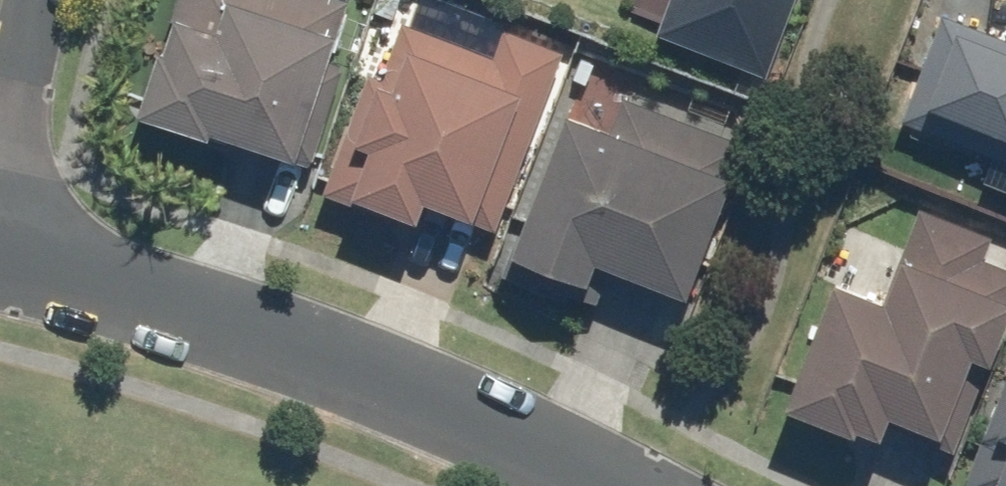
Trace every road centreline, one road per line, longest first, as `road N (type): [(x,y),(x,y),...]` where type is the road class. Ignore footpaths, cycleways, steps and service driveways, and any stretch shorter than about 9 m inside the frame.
road 1 (residential): [(0,261),(229,323),(467,414),(596,485)]
road 2 (residential): [(0,128),(31,0)]

